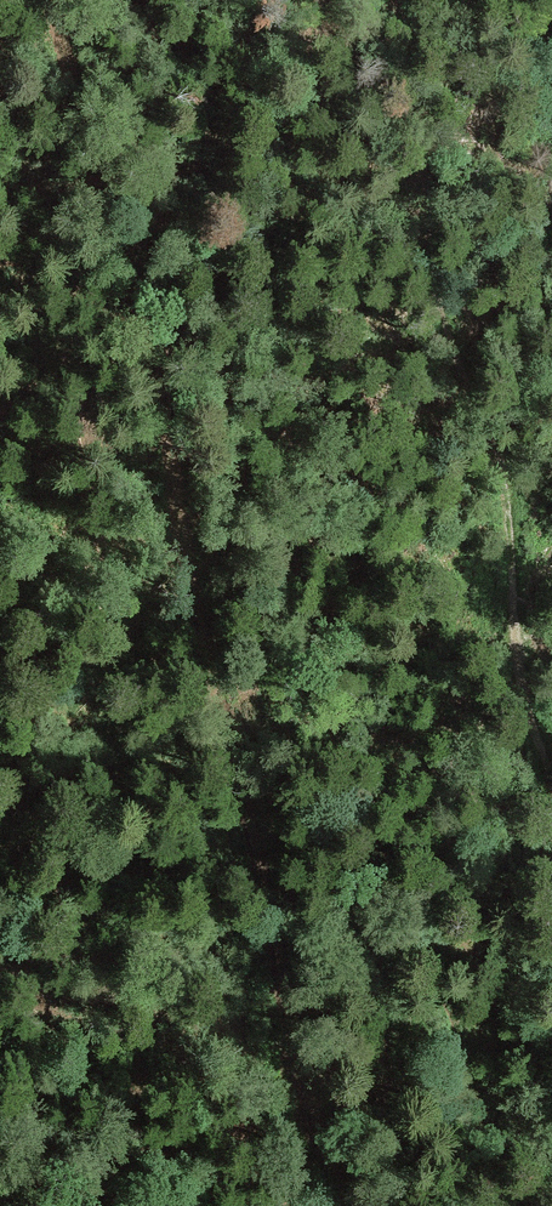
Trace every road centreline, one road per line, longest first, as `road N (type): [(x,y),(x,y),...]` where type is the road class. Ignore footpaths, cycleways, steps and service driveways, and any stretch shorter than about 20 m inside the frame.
road 1 (track): [(46,0),(135,318),(312,1110),(346,1205)]
road 2 (track): [(551,800),(524,703),(510,610),(513,517),(450,357),(421,233)]

